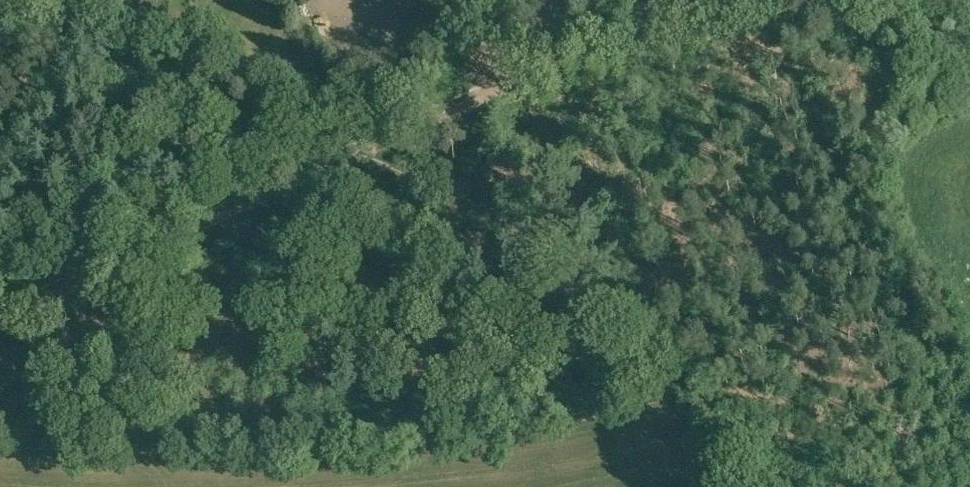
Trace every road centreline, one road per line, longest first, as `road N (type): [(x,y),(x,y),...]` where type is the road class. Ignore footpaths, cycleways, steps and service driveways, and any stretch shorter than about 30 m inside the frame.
road 1 (track): [(491,91),(0,316)]
road 2 (track): [(510,83),(552,146),(654,346),(670,421),(657,445)]
road 3 (track): [(737,0),(491,91)]
road 4 (track): [(44,298),(98,327),(107,377),(12,416),(0,431)]
road 5 (track): [(0,198),(76,0)]

